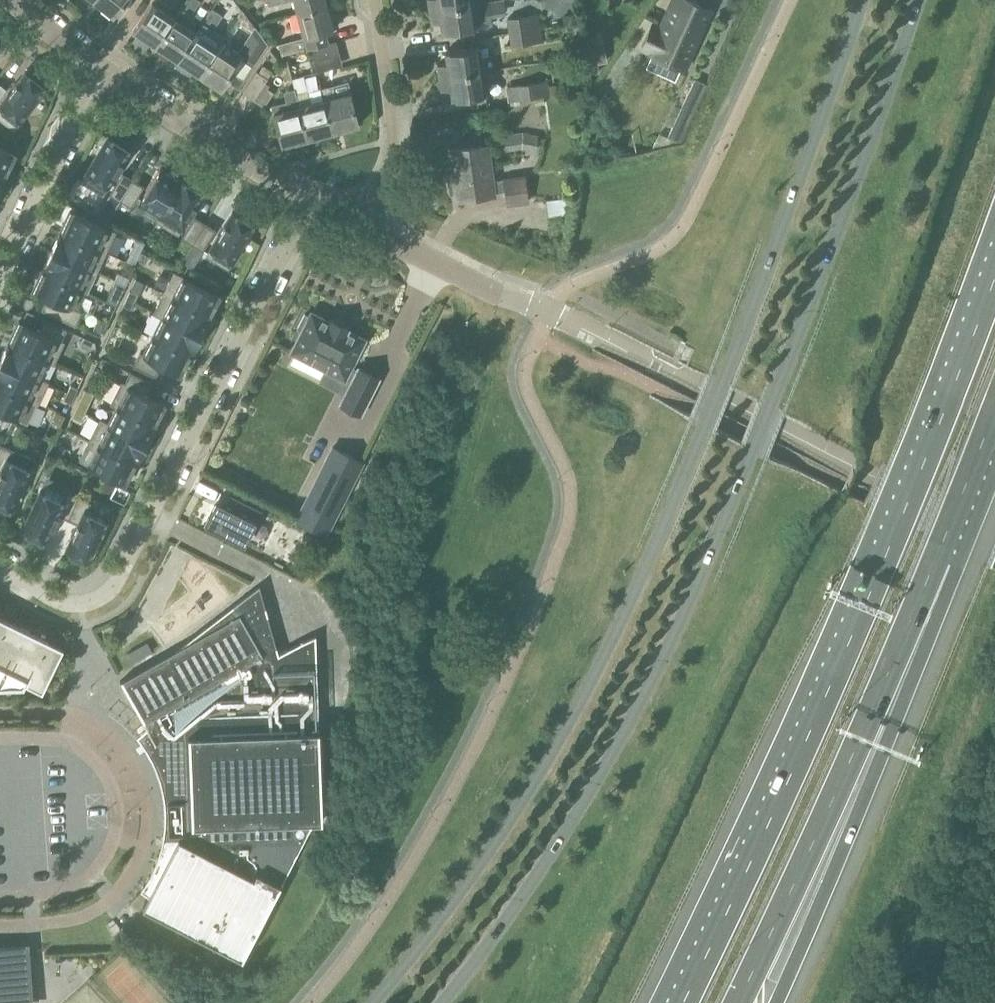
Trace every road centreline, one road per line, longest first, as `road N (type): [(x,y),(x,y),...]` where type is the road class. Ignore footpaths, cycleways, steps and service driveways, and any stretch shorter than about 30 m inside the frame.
road 1 (secondary): [(858,0),(785,225),(613,637),(502,833),(372,1002)]
road 2 (secondary): [(441,1002),(542,867),(658,667),(849,208),(921,0)]
road 3 (motorway): [(994,264),(889,541),(671,1002)]
road 4 (motorway): [(735,1002),(798,883),(994,410)]
road 5 (motorway): [(776,1002),(956,569),(994,415)]
road 6 (residential): [(0,562),(71,604),(111,589),(311,197)]
road 7 (residential): [(311,197),(200,138),(99,67)]
road 8 (residential): [(374,0),(391,147),(386,170),(354,222)]
road 9 (residential): [(99,67),(0,275)]
road 10 (residential): [(549,311),(354,222)]

